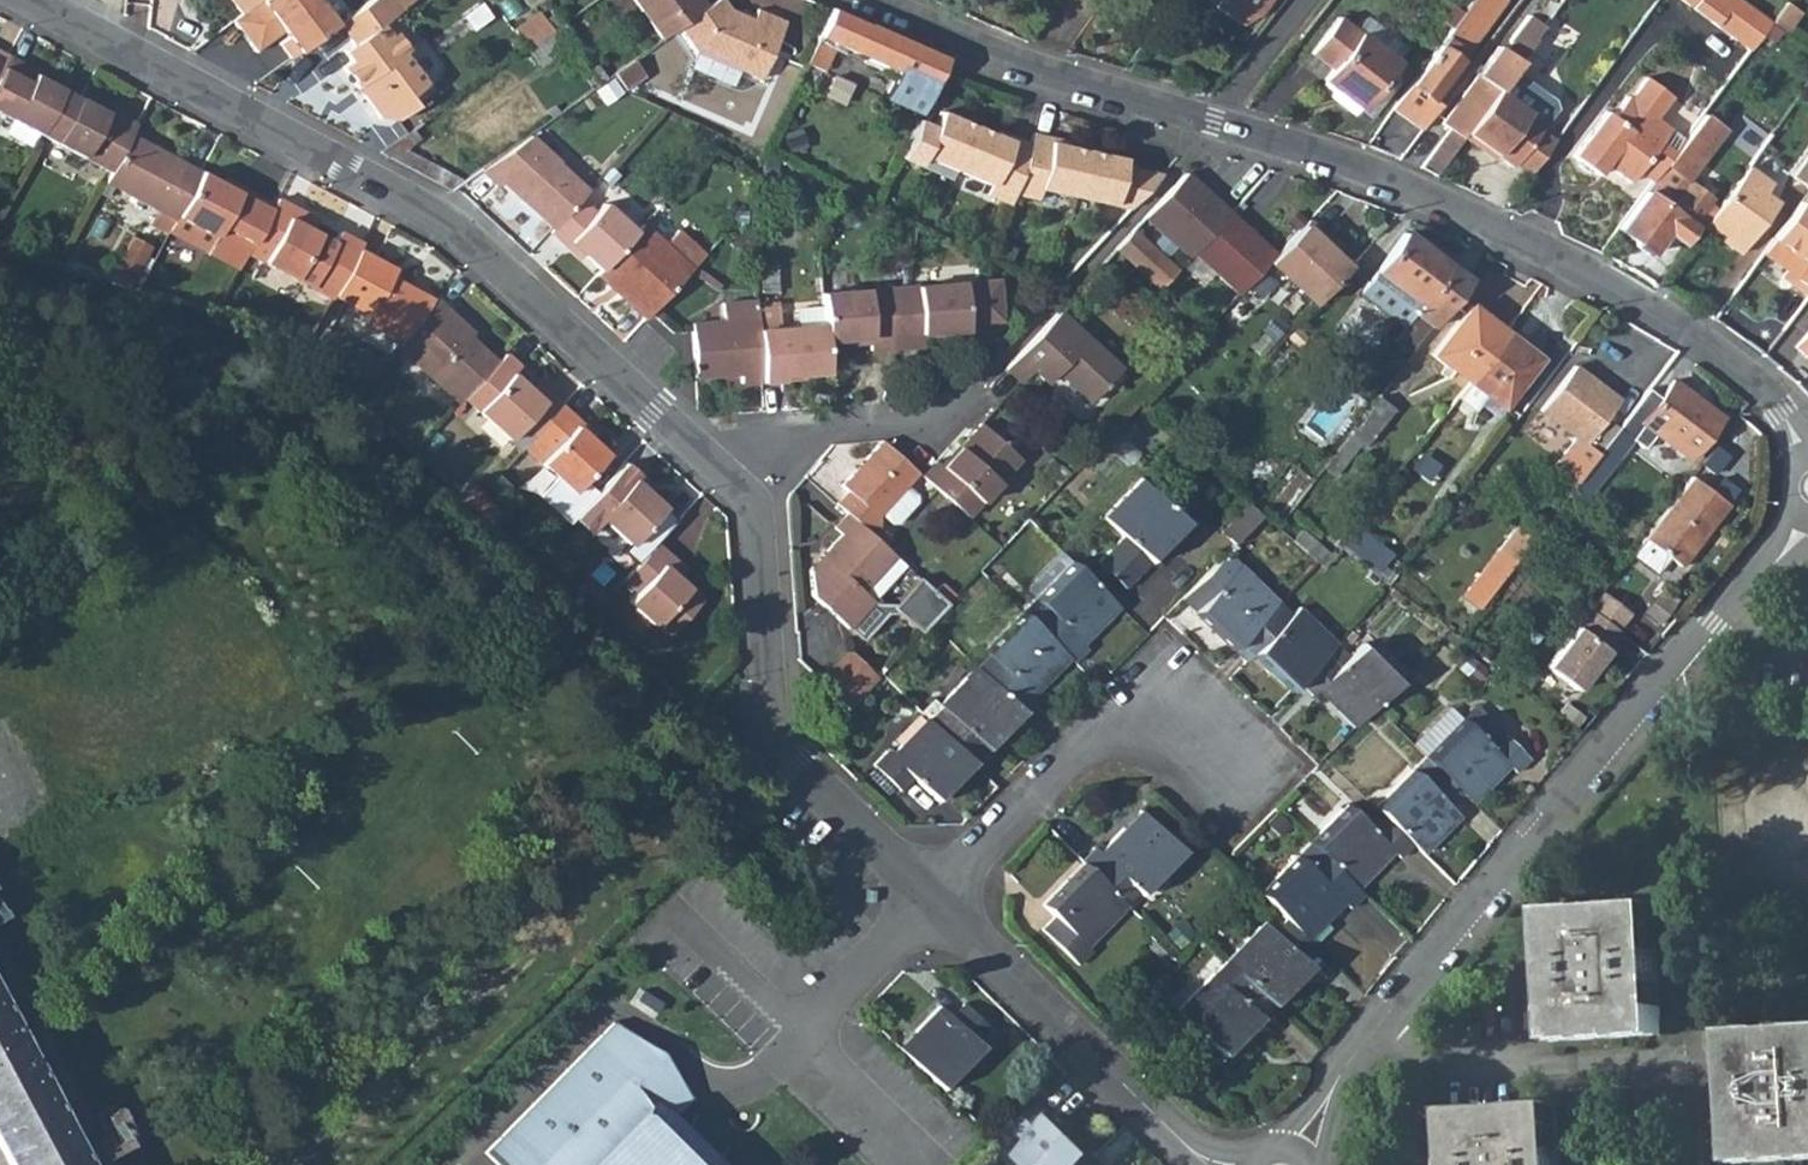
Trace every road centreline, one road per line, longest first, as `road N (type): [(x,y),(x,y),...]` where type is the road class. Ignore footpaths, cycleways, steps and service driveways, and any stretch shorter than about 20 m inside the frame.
road 1 (residential): [(24,0),(451,231),(714,470)]
road 2 (residential): [(1807,463),(1767,391),(1600,280),(1413,188),(1216,124)]
road 3 (residential): [(1377,1028),(1727,611)]
road 4 (residential): [(714,470),(751,506),(773,724),(928,899)]
road 5 (residential): [(928,899),(1104,724),(1152,723),(1244,773)]
road 6 (residential): [(928,899),(1161,1123),(1217,1164)]
road 7 (residential): [(1216,124),(935,33),(864,0)]
road 8 (residential): [(1377,1028),(1465,1082),(1699,1065)]
road 9 (residential): [(714,470),(764,436),(950,415),(981,385)]
road 10 (residential): [(928,899),(738,1080),(716,1083)]
road 11 (residential): [(1216,124),(1309,0)]
road 12 (residential): [(1300,1154),(1377,1028)]
road 13 (residential): [(1727,611),(1807,503)]

